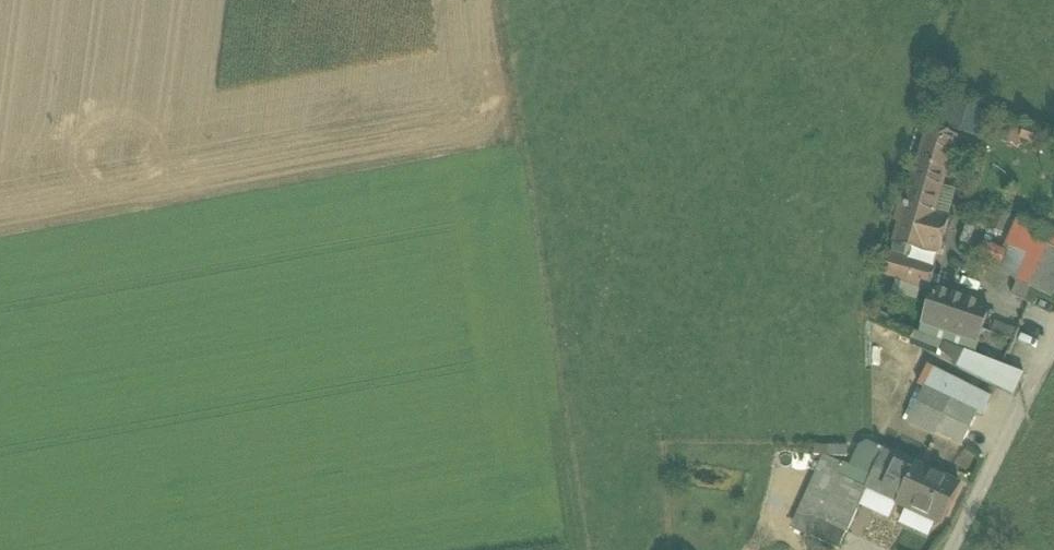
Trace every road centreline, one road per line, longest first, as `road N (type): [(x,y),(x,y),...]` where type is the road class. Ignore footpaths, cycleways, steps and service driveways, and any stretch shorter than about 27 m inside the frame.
road 1 (unclassified): [(1053,340),(952,549)]

